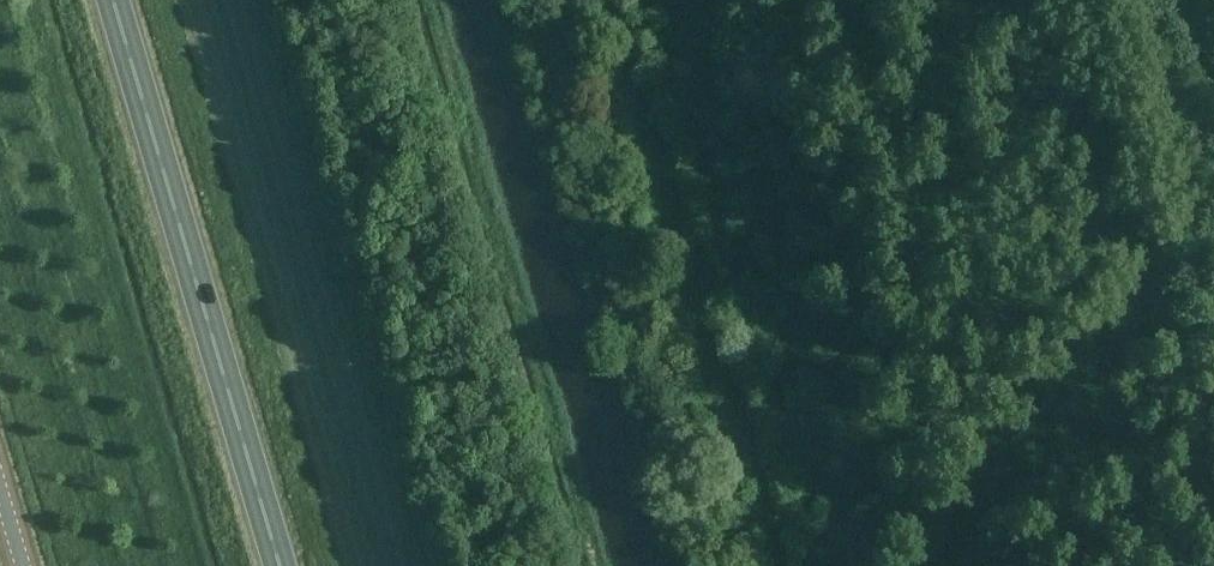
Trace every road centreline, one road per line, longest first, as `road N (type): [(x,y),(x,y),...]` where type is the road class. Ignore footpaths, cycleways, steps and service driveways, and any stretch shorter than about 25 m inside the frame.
road 1 (trunk): [(280,565),(114,0)]

